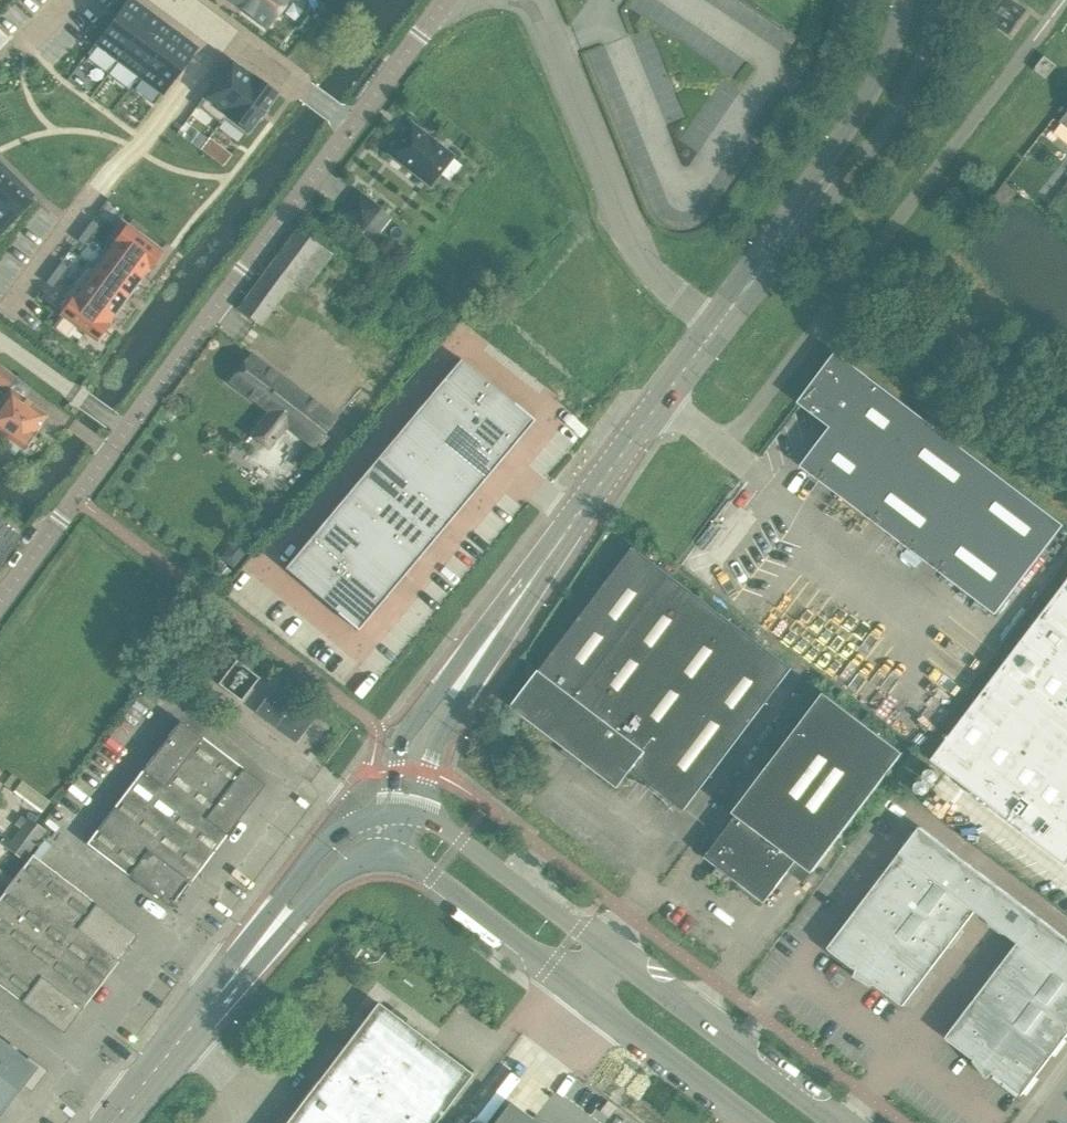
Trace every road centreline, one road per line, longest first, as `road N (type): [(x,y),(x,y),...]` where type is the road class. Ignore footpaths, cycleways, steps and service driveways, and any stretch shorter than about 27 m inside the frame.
road 1 (unclassified): [(0,599),(346,122)]
road 2 (tertiary): [(841,1122),(443,828),(419,820)]
road 3 (tertiary): [(392,859),(432,876),(757,1122)]
road 4 (unclassified): [(719,323),(669,291),(629,237),(557,54),(525,0)]
road 5 (residential): [(230,35),(14,303)]
road 6 (tertiary): [(660,401),(463,678)]
road 7 (tertiary): [(809,199),(874,146),(901,111),(938,31),(942,0)]
road 8 (tertiary): [(122,1122),(272,935)]
road 9 (tertiary): [(910,0),(892,63),(809,199)]
road 10 (tertiary): [(390,817),(323,853),(272,935)]
road 11 (tertiary): [(463,678),(435,698),(411,736),(390,817)]
road 12 (unclassified): [(346,122),(445,0)]
road 13 (tertiary): [(809,199),(719,323)]
road 14 (tertiary): [(419,820),(463,678)]
road 15 (tertiary): [(272,935),(358,865),(392,859)]

